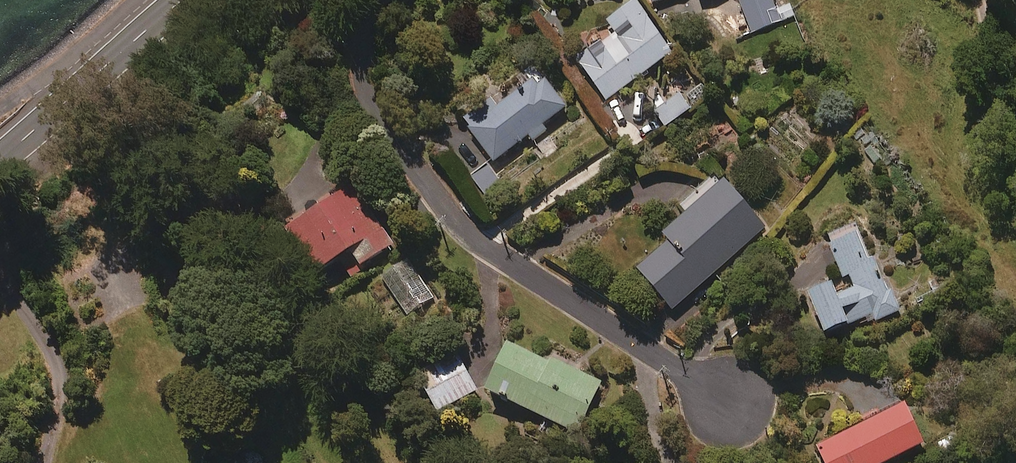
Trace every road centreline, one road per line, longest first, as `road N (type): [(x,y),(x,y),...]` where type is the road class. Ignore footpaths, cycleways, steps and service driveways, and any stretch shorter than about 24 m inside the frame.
road 1 (residential): [(388,0),(365,37),(367,76),(444,207),(504,259),(728,402)]
road 2 (secondary): [(183,0),(0,159)]

